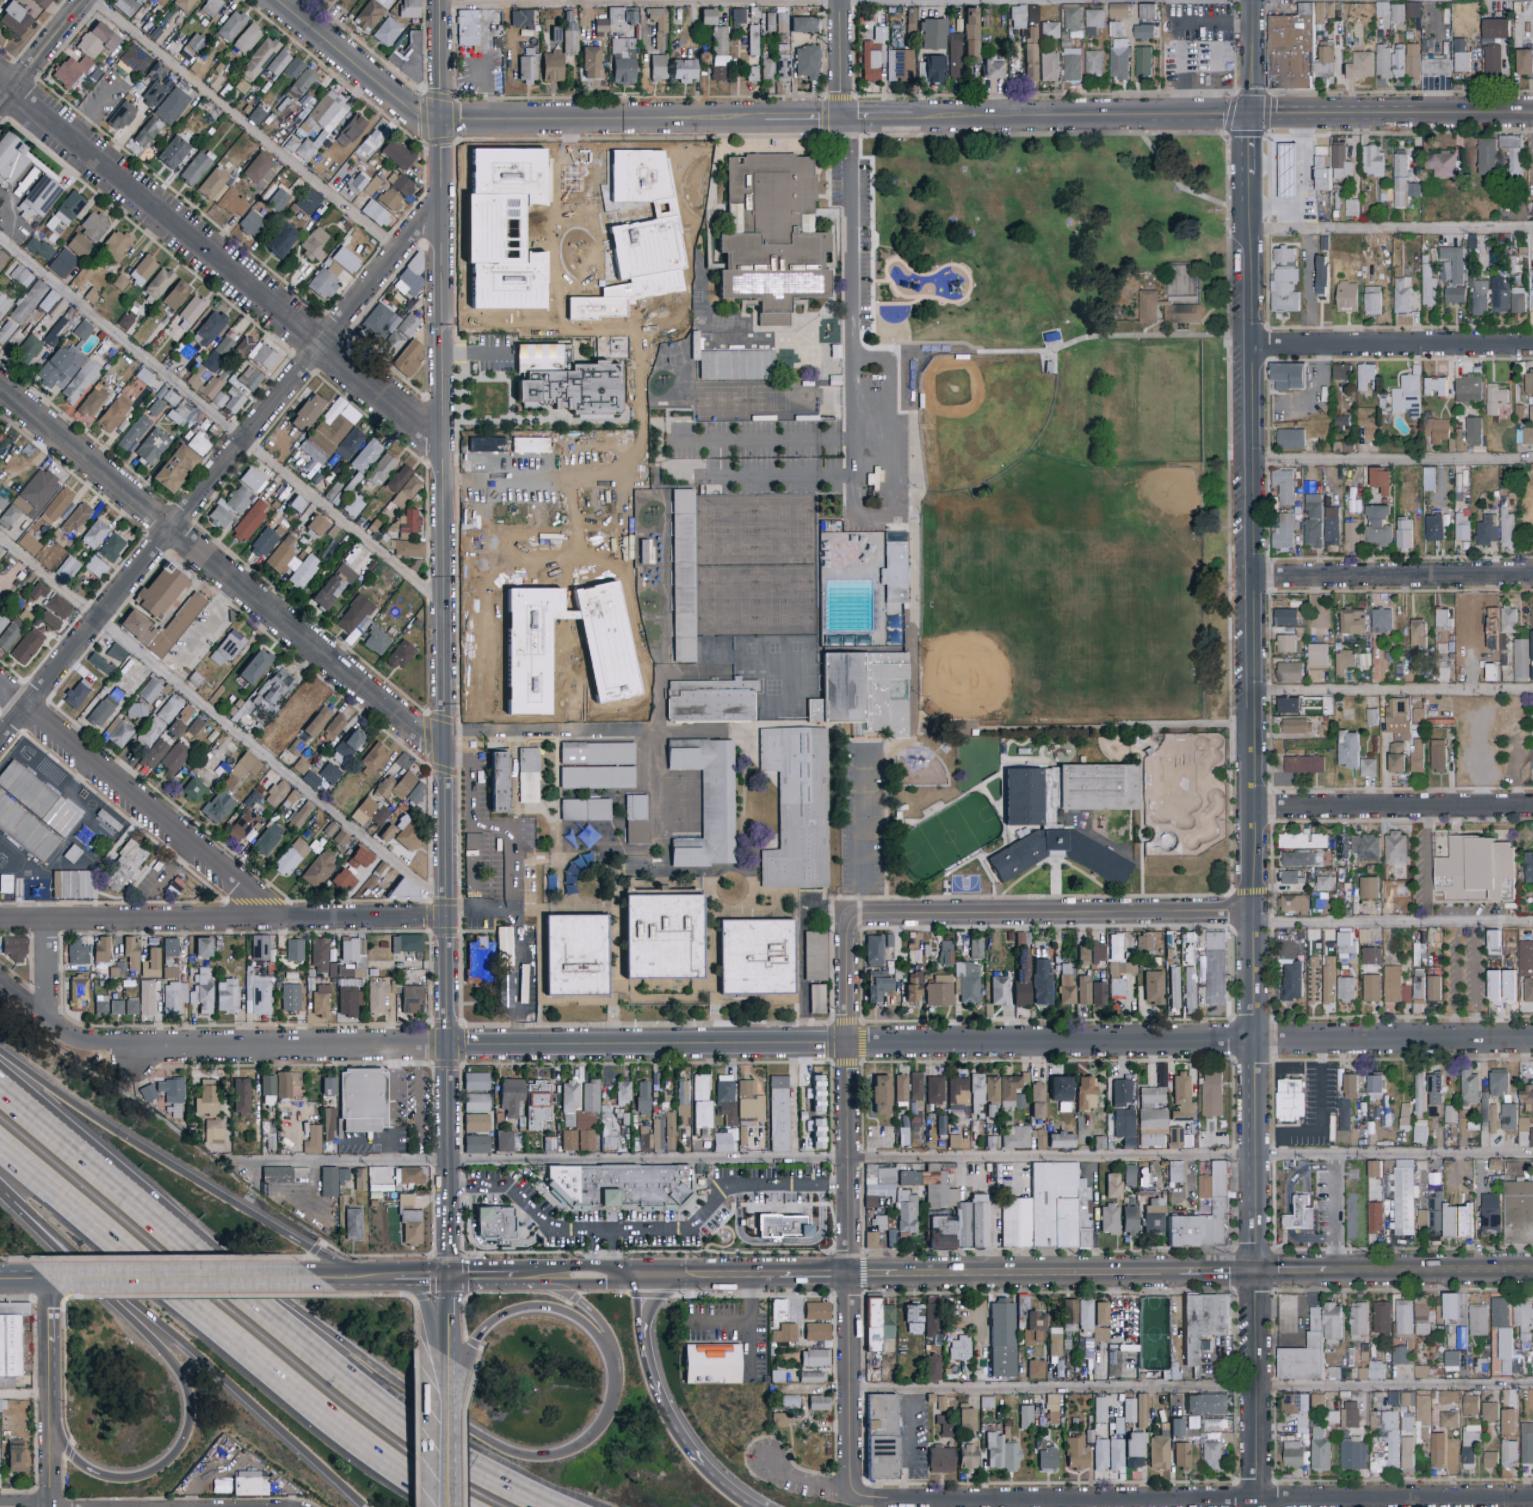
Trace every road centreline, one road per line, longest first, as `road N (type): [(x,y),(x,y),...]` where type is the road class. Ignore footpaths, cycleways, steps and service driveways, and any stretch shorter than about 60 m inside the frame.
road 1 (residential): [(50,1020),(106,1047),(1532,1038)]
road 2 (tertiary): [(439,0),(448,1278)]
road 3 (tertiary): [(1250,115),(1255,1271)]
road 4 (secondary): [(649,1277),(1532,1269)]
road 5 (motorway): [(464,1367),(481,1332),(527,1307),(576,1319),(601,1338),(619,1370),(604,1427),(584,1448),(548,1458),(510,1453),(403,1392),(130,1198)]
road 6 (residential): [(767,1460),(805,1480),(895,1499),(1532,1498)]
road 7 (motorway): [(554,1506),(366,1391),(0,1089)]
road 8 (residential): [(441,212),(397,250),(0,737)]
road 9 (motorway): [(0,1144),(340,1429),(463,1506)]
road 10 (residential): [(848,915),(849,1474),(863,1495)]
road 11 (residential): [(0,389),(429,742),(445,747)]
road 12 (tertiary): [(0,82),(442,439)]
road 13 (secondary): [(277,0),(424,119),(764,118)]
road 14 (motorway): [(33,1219),(185,1378),(190,1432),(159,1472),(110,1477),(68,1448),(48,1396)]
road 15 (residential): [(0,920),(447,920)]
road 16 (motorway): [(33,1219),(361,1506)]
road 17 (motorway): [(358,1279),(102,1122),(0,1047)]
road 18 (residential): [(848,915),(1253,911)]
road 19 (residential): [(0,687),(271,920)]
road 20 (secondary): [(912,117),(1250,115)]
road 21 (secondary): [(1250,115),(1532,114)]
road 22 (residential): [(1251,345),(1532,344)]
road 23 (residential): [(1252,576),(1532,574)]
road 24 (residential): [(1253,809),(1532,807)]
road 25 (motorway): [(747,1506),(705,1469),(657,1387),(647,1347),(649,1277)]
road 26 (secondary): [(61,1280),(316,1279)]
road 27 (residential): [(1255,1271),(1256,1499)]
road 28 (secondary): [(447,1344),(446,1506)]
road 29 (motorway): [(534,1278),(604,1319),(617,1341),(619,1370)]
road 30 (residential): [(85,0),(0,104)]
road 31 (secondary): [(316,1279),(448,1278)]

